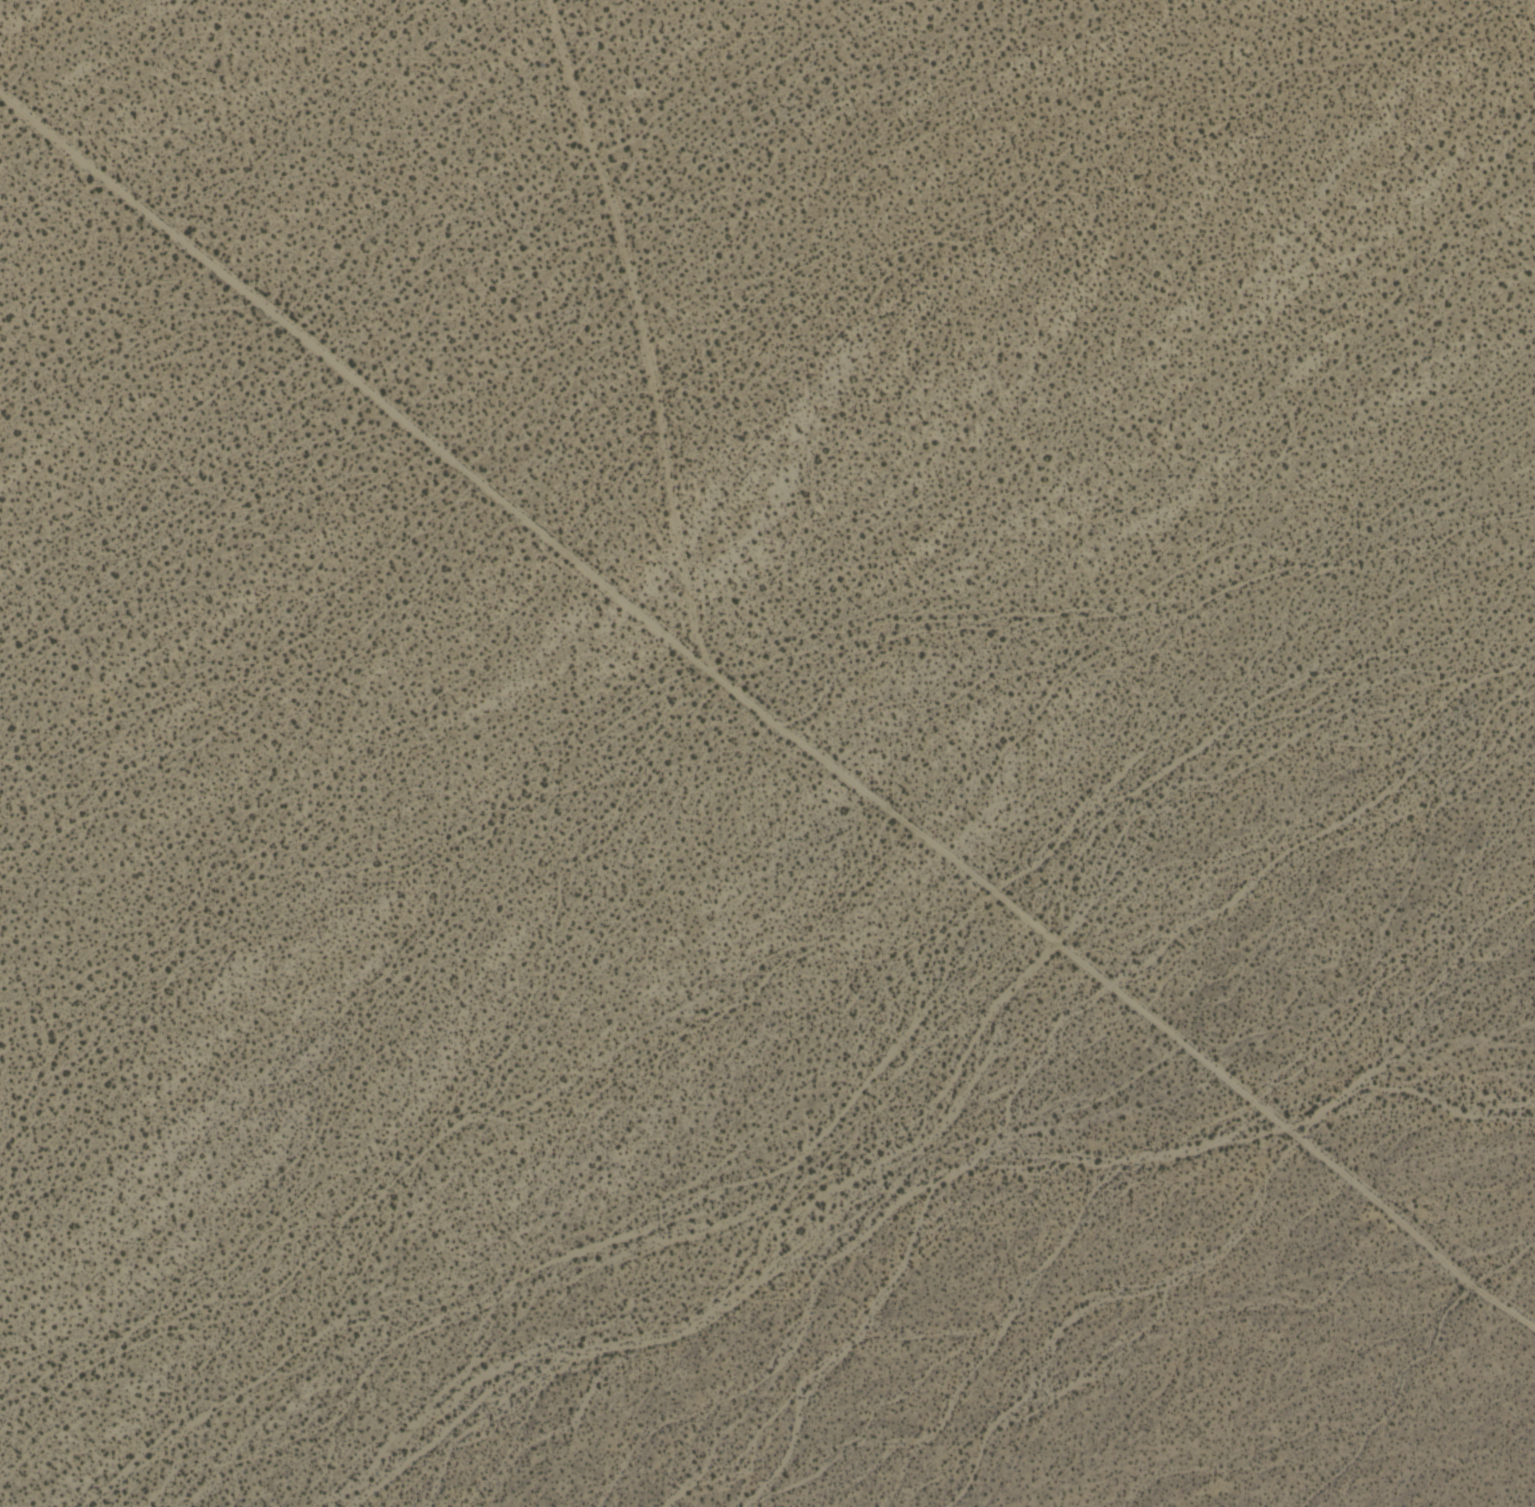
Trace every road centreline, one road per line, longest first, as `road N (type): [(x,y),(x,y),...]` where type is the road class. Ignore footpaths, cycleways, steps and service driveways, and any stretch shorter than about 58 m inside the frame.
road 1 (track): [(1534,1327),(1088,965),(683,652),(0,92)]

